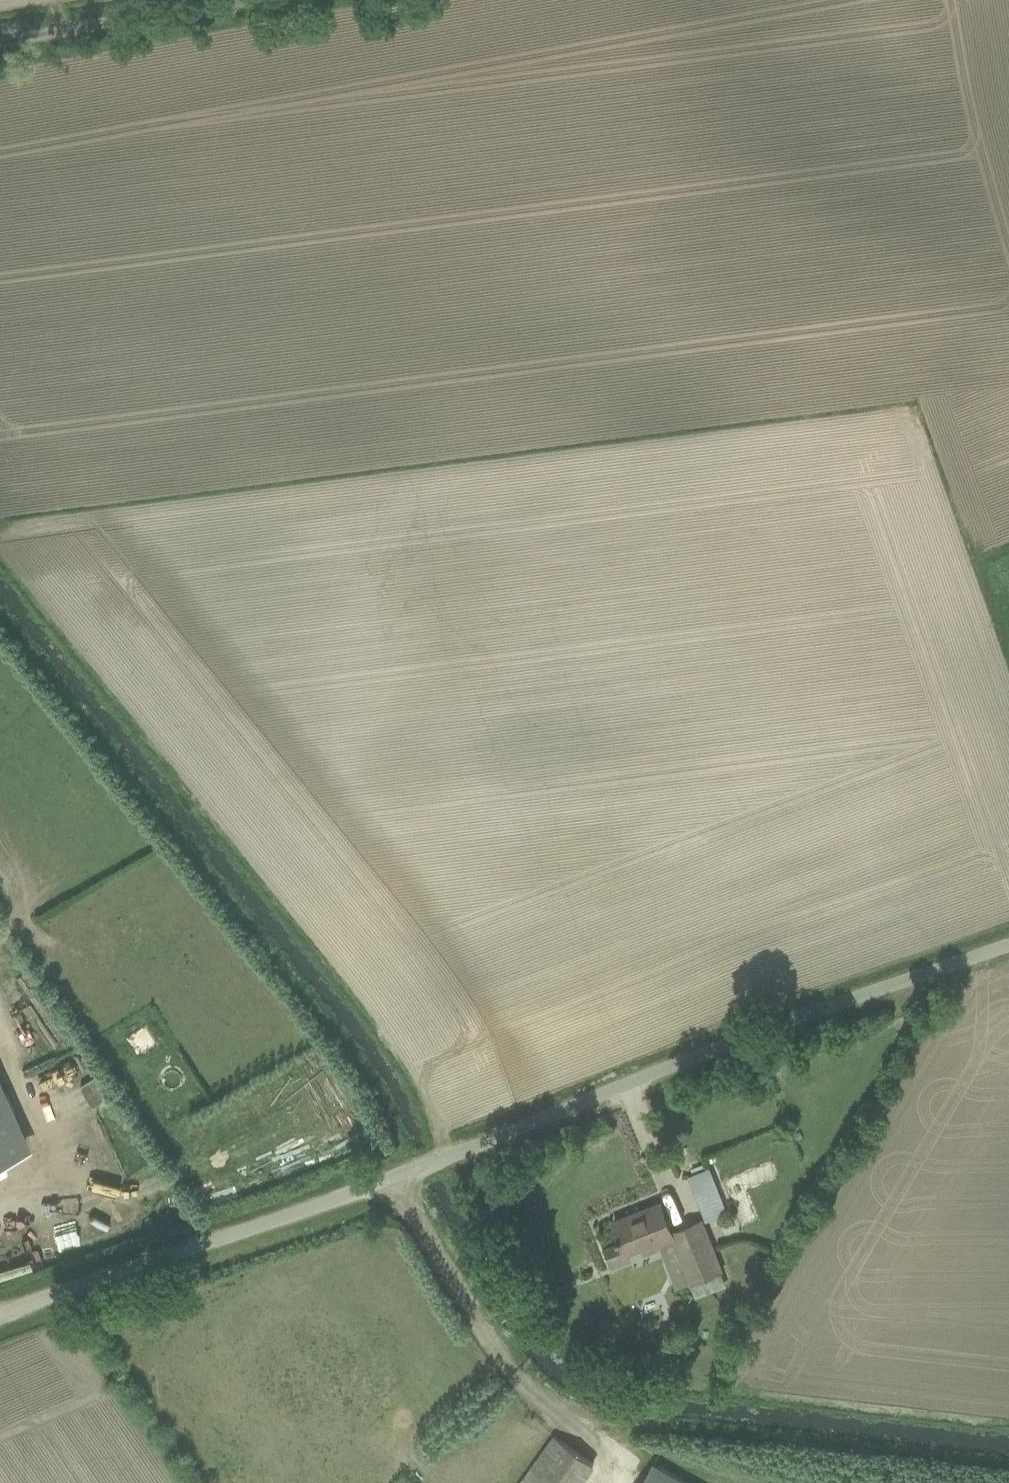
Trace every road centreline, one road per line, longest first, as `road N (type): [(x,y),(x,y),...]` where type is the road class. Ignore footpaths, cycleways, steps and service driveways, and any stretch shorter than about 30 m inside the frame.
road 1 (unclassified): [(0,1313),(414,1170),(784,1021),(1008,948)]

